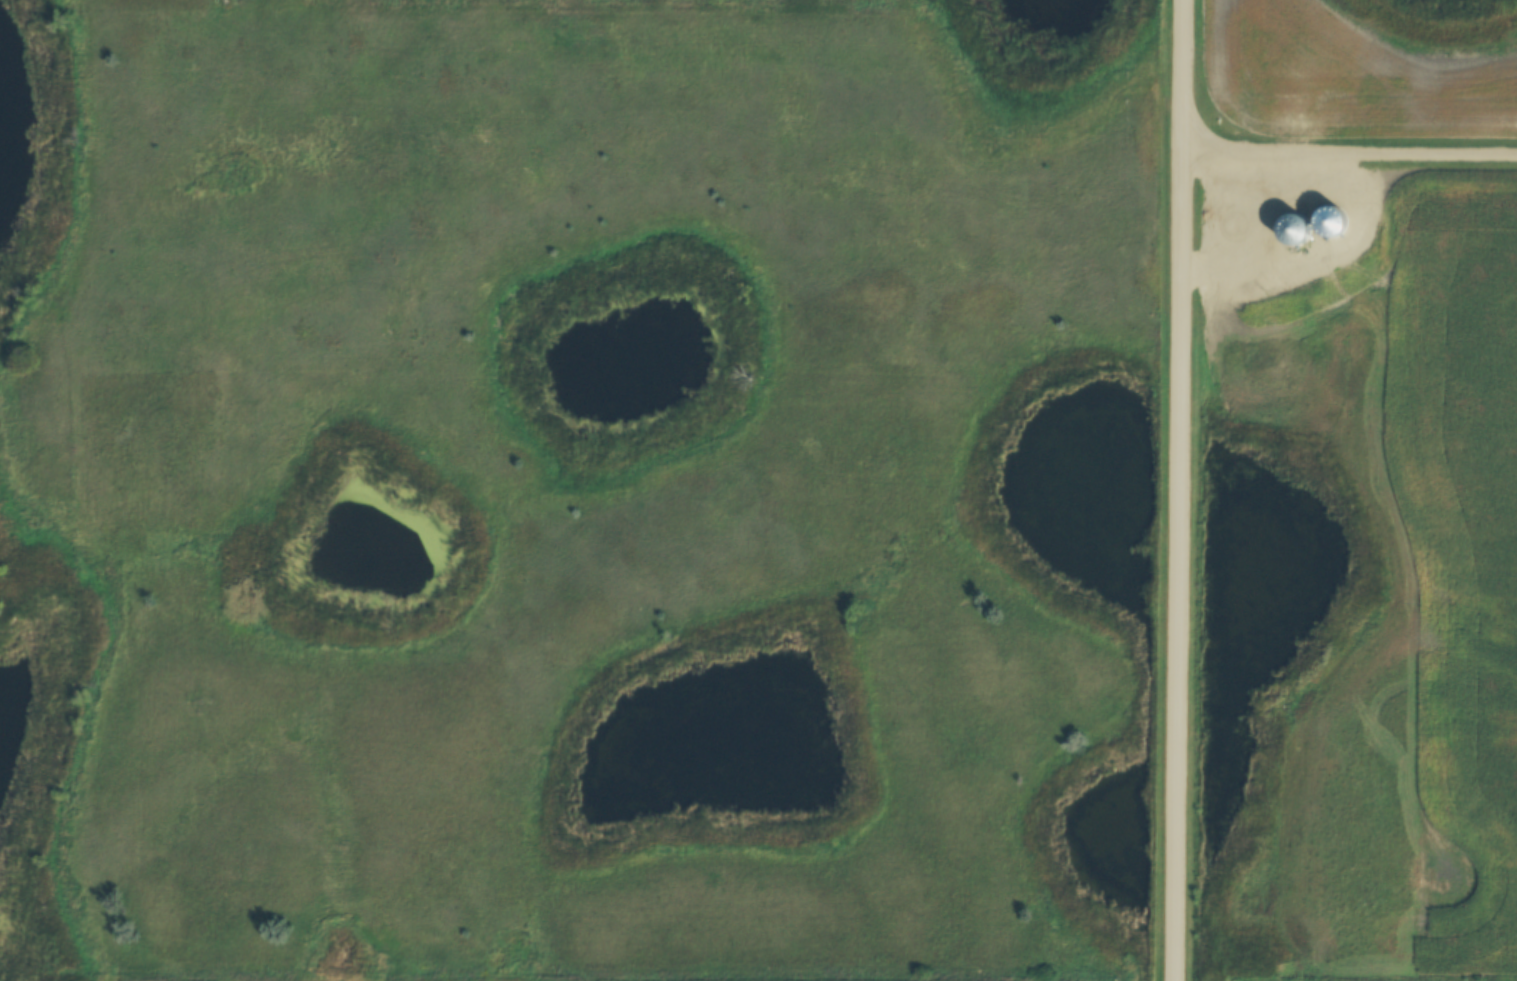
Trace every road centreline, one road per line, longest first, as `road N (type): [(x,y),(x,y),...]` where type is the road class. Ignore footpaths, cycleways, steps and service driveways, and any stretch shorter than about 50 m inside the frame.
road 1 (tertiary): [(1183,980),(1193,0)]

